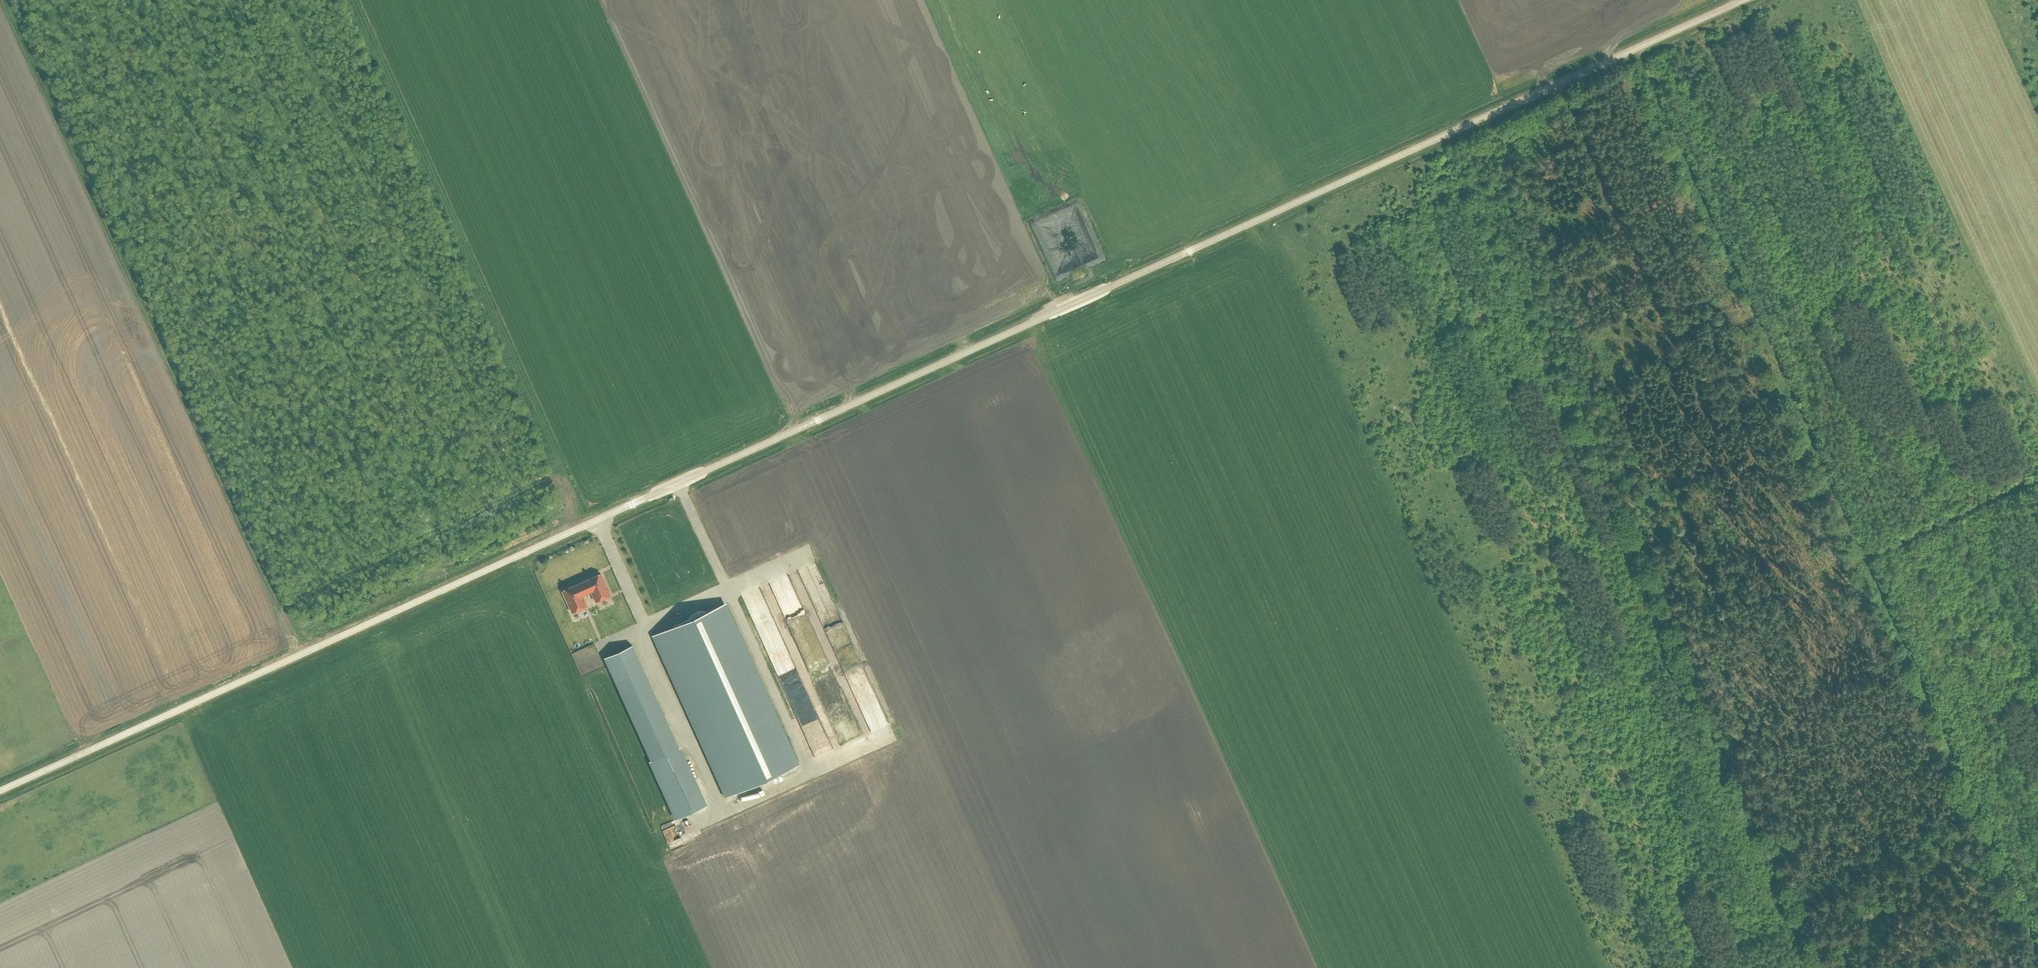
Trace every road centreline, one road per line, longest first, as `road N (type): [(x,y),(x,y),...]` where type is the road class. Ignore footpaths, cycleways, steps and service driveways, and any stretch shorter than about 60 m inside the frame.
road 1 (unclassified): [(0,790),(1741,0)]
road 2 (track): [(1637,47),(2037,930)]

